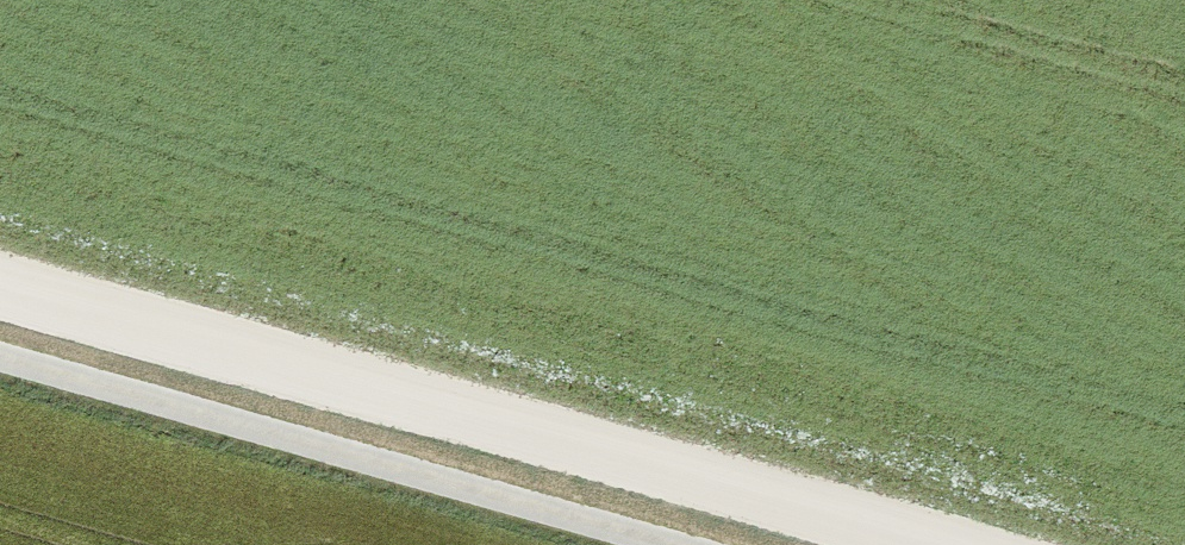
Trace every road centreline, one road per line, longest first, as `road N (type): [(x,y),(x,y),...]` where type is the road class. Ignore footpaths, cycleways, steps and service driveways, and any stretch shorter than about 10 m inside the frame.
road 1 (track): [(0,333),(719,544)]

